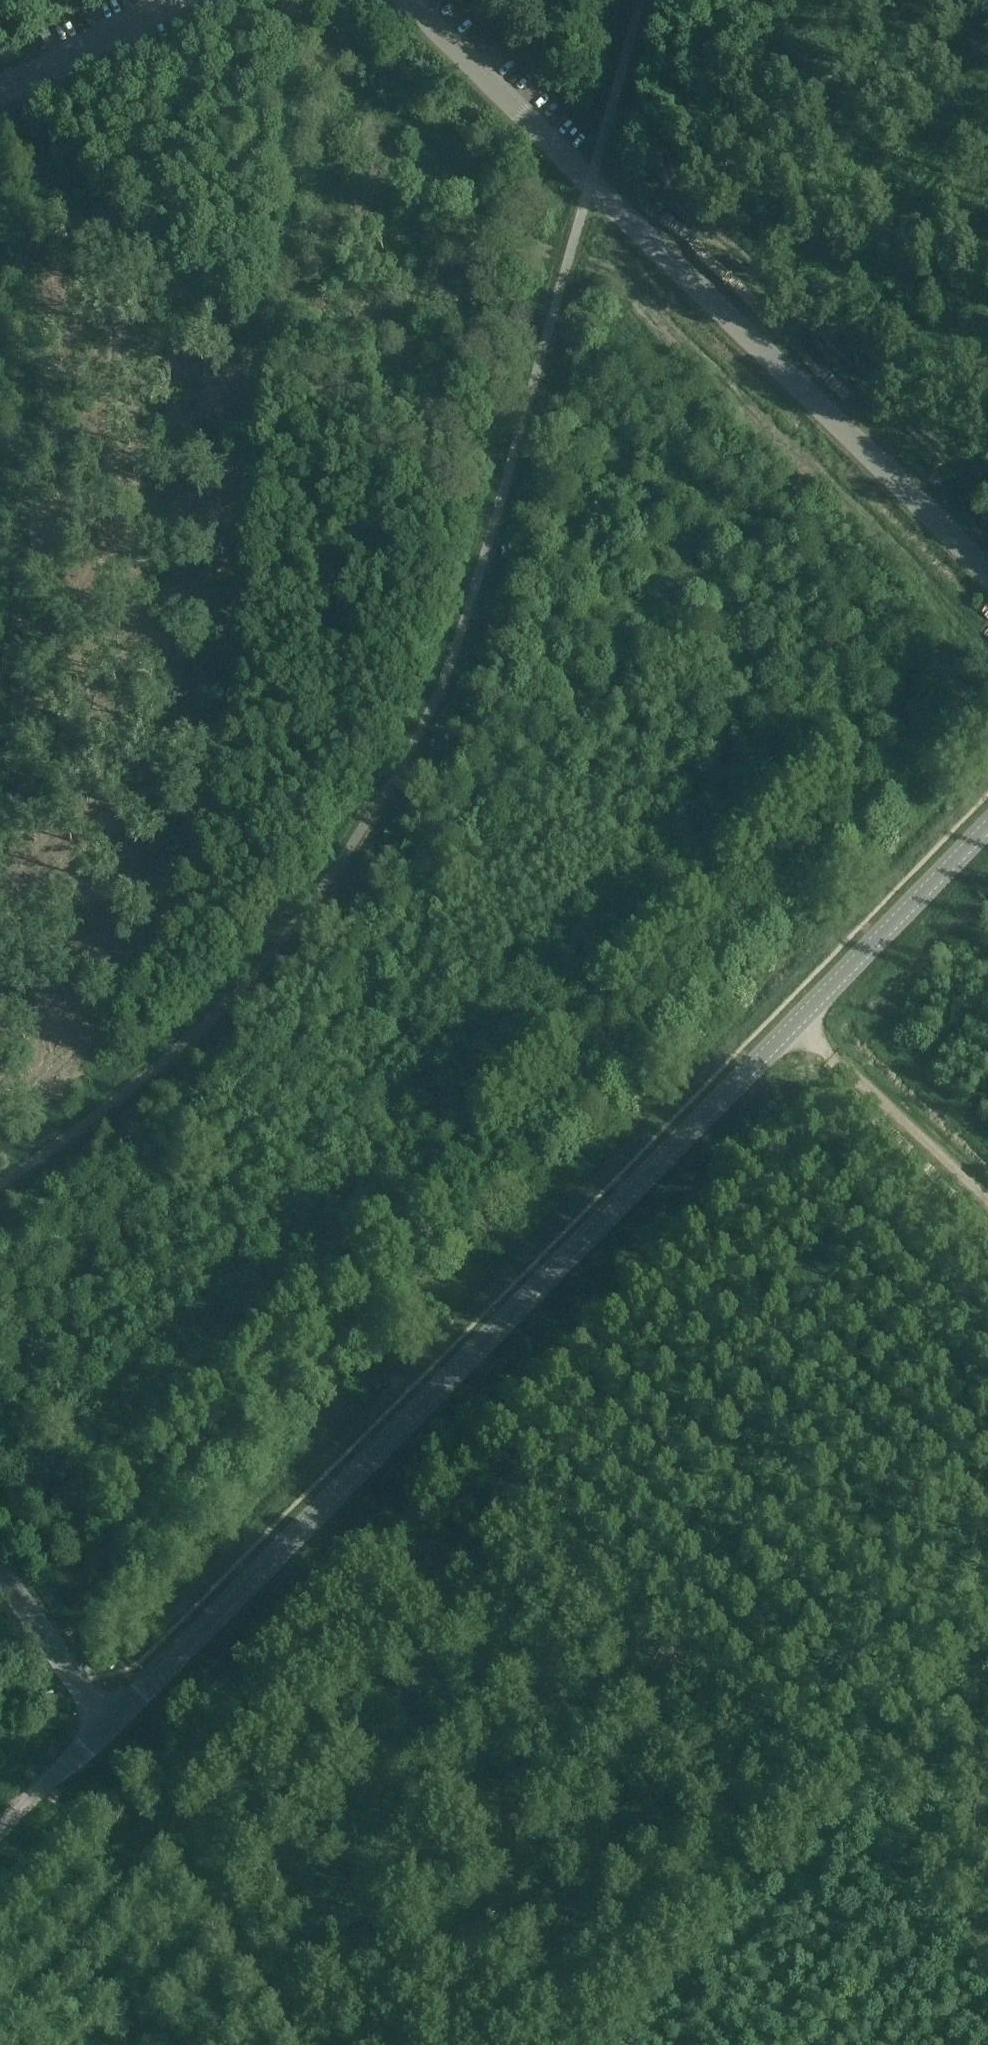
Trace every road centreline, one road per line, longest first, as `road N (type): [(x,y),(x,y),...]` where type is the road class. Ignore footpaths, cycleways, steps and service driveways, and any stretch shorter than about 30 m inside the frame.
road 1 (unclassified): [(0,1830),(987,820)]
road 2 (unclassified): [(400,0),(586,191),(908,494),(987,583)]
road 3 (track): [(987,1212),(789,1024)]

